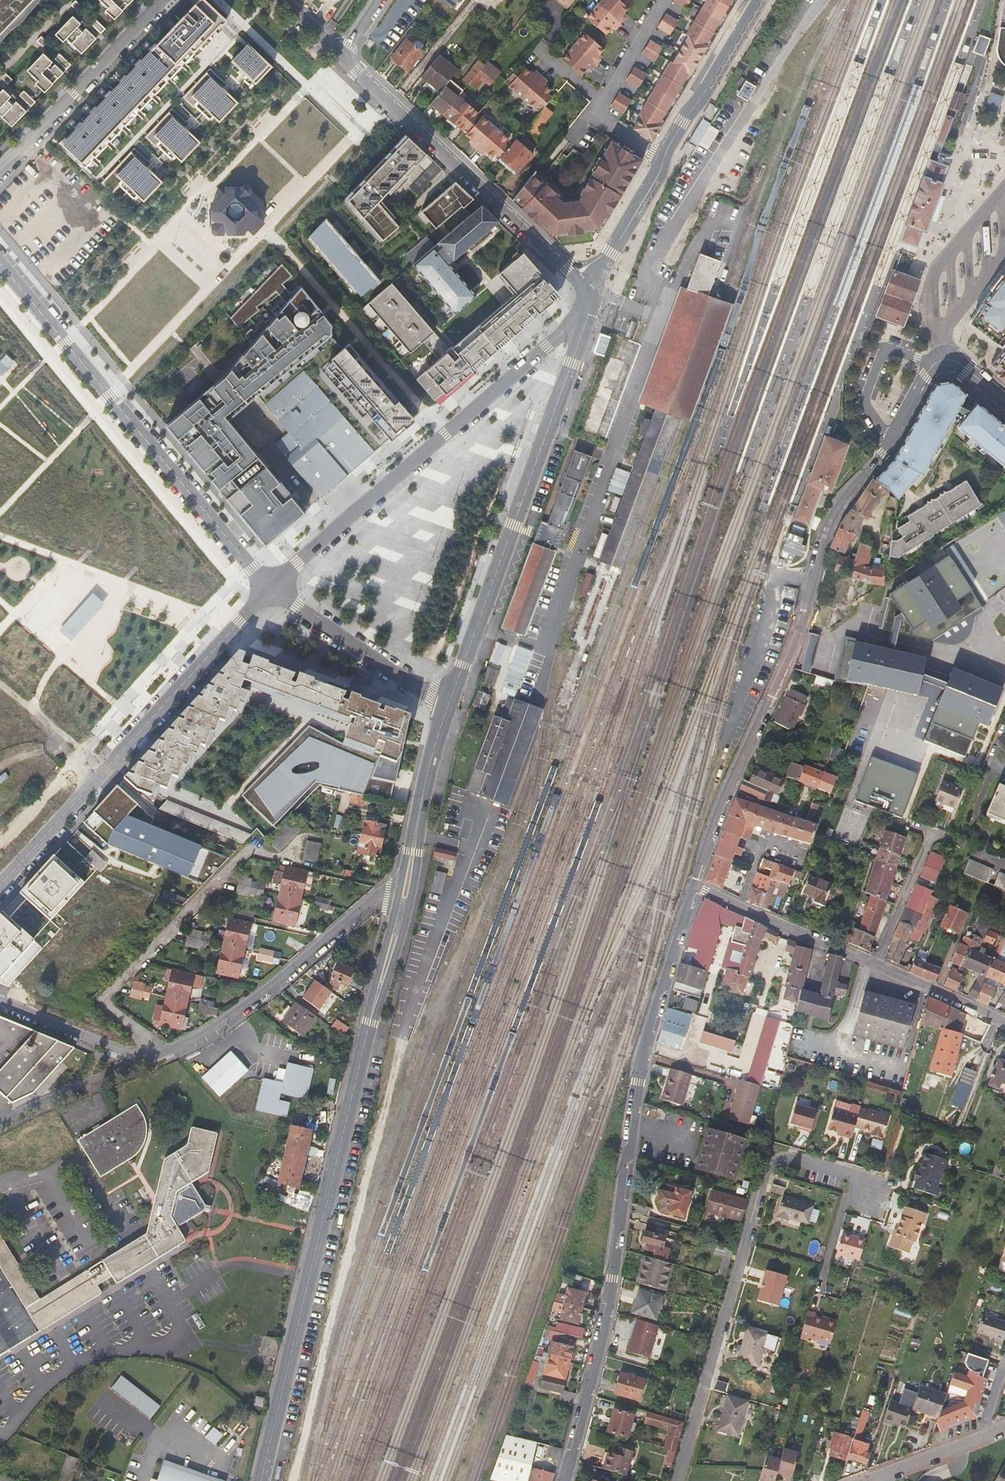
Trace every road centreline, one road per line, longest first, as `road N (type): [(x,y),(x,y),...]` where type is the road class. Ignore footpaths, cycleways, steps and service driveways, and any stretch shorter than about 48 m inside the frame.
road 1 (residential): [(693,884),(638,1081),(611,1283),(564,1480)]
road 2 (secondary): [(261,1480),(403,904)]
road 3 (residential): [(939,363),(884,457),(827,525),(794,646),(693,884)]
road 4 (residential): [(403,904),(377,898),(270,989),(159,1056),(138,1058),(0,999)]
road 5 (residential): [(678,1480),(765,1171),(780,1158),(846,1175),(868,1193)]
road 6 (residential): [(594,294),(546,346),(272,588)]
road 7 (secondary): [(449,705),(594,294)]
road 8 (residential): [(0,261),(272,588)]
road 9 (residential): [(272,588),(0,881)]
road 10 (residential): [(342,56),(594,294)]
road 11 (residential): [(0,170),(160,0)]
road 12 (residential): [(876,964),(928,839),(1004,871)]
road 13 (residential): [(272,588),(449,705)]
road 14 (secondary): [(403,904),(449,705)]
road 15 (residential): [(876,964),(693,884)]
road 16 (secondary): [(663,155),(760,0)]
road 17 (residential): [(941,337),(931,295),(938,269),(1004,189)]
road 18 (secondary): [(594,294),(601,265),(663,155)]
road 19 (residential): [(1004,1423),(868,1480)]
road 20 (residential): [(1004,1023),(876,964)]

